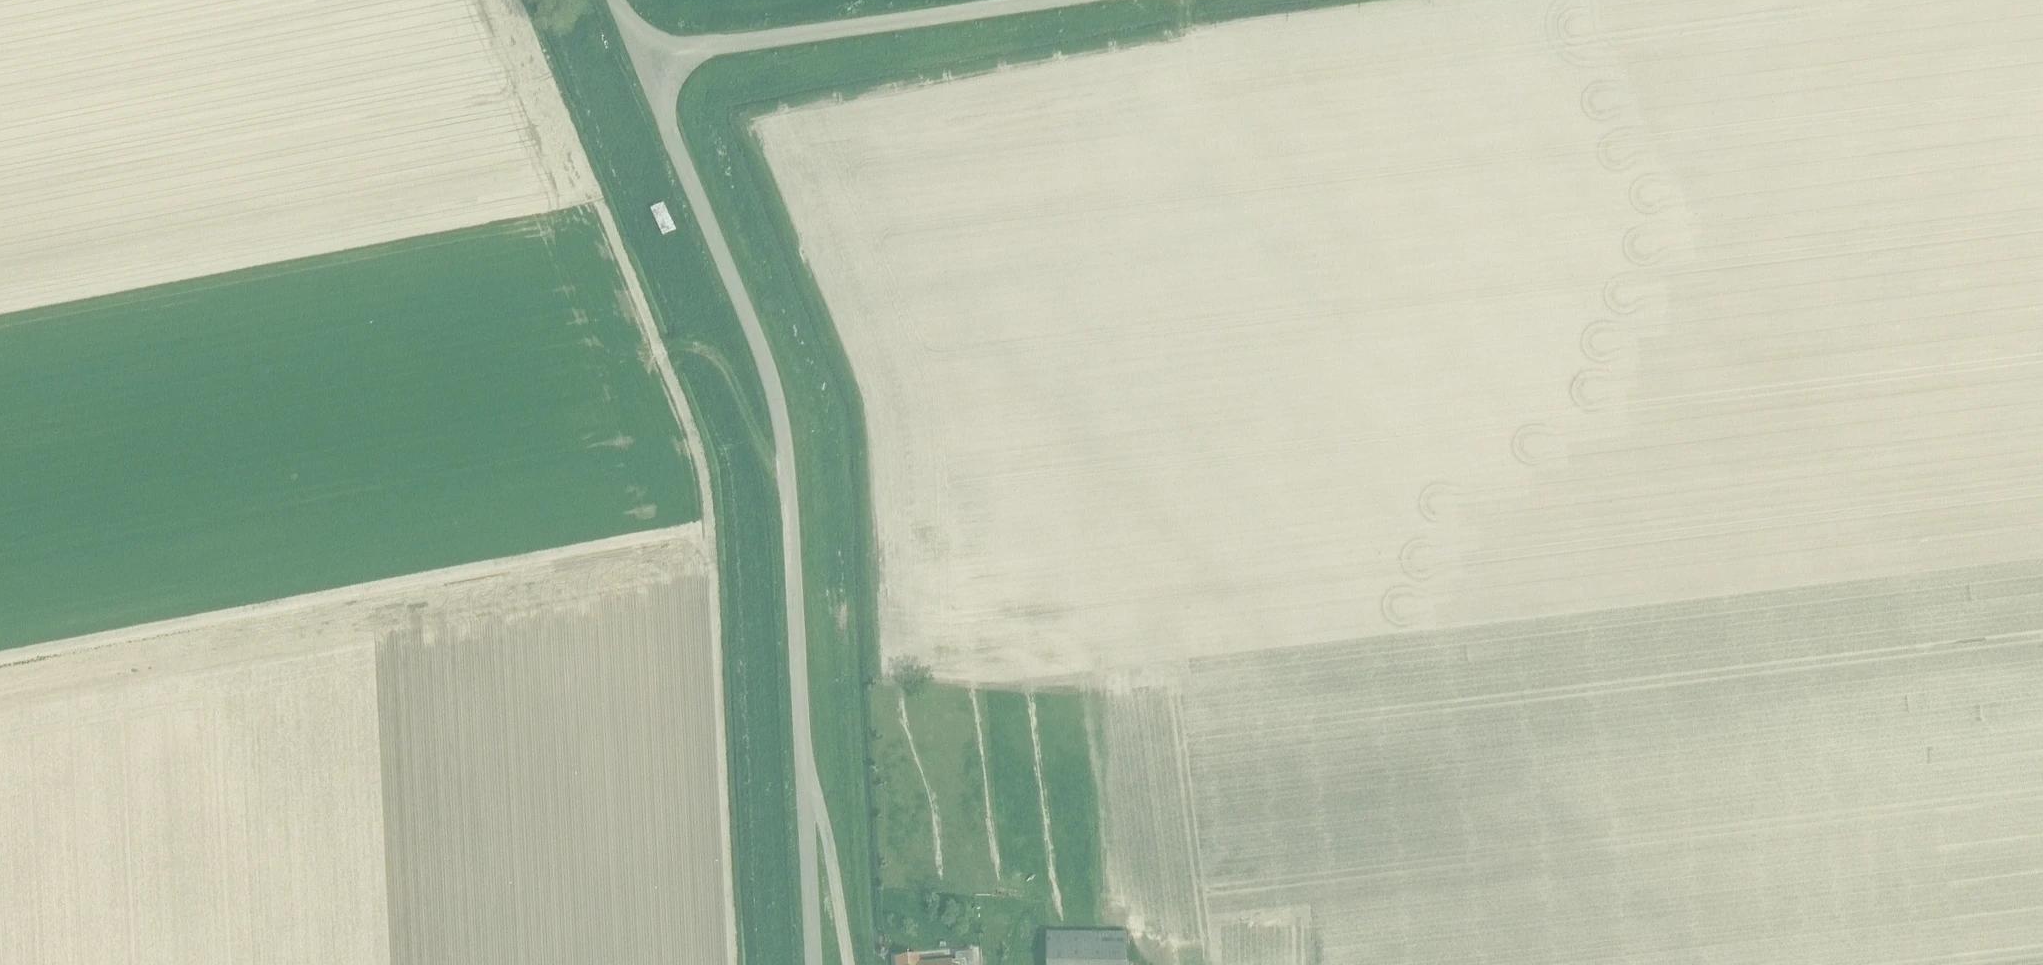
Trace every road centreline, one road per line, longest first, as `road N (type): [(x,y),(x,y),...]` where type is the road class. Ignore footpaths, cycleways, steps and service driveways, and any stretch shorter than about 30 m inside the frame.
road 1 (unclassified): [(643,61),(780,403),(802,776)]
road 2 (unclassified): [(643,61),(1034,0)]
road 3 (residential): [(851,964),(822,818),(802,776)]
road 4 (unclassified): [(802,776),(813,964)]

